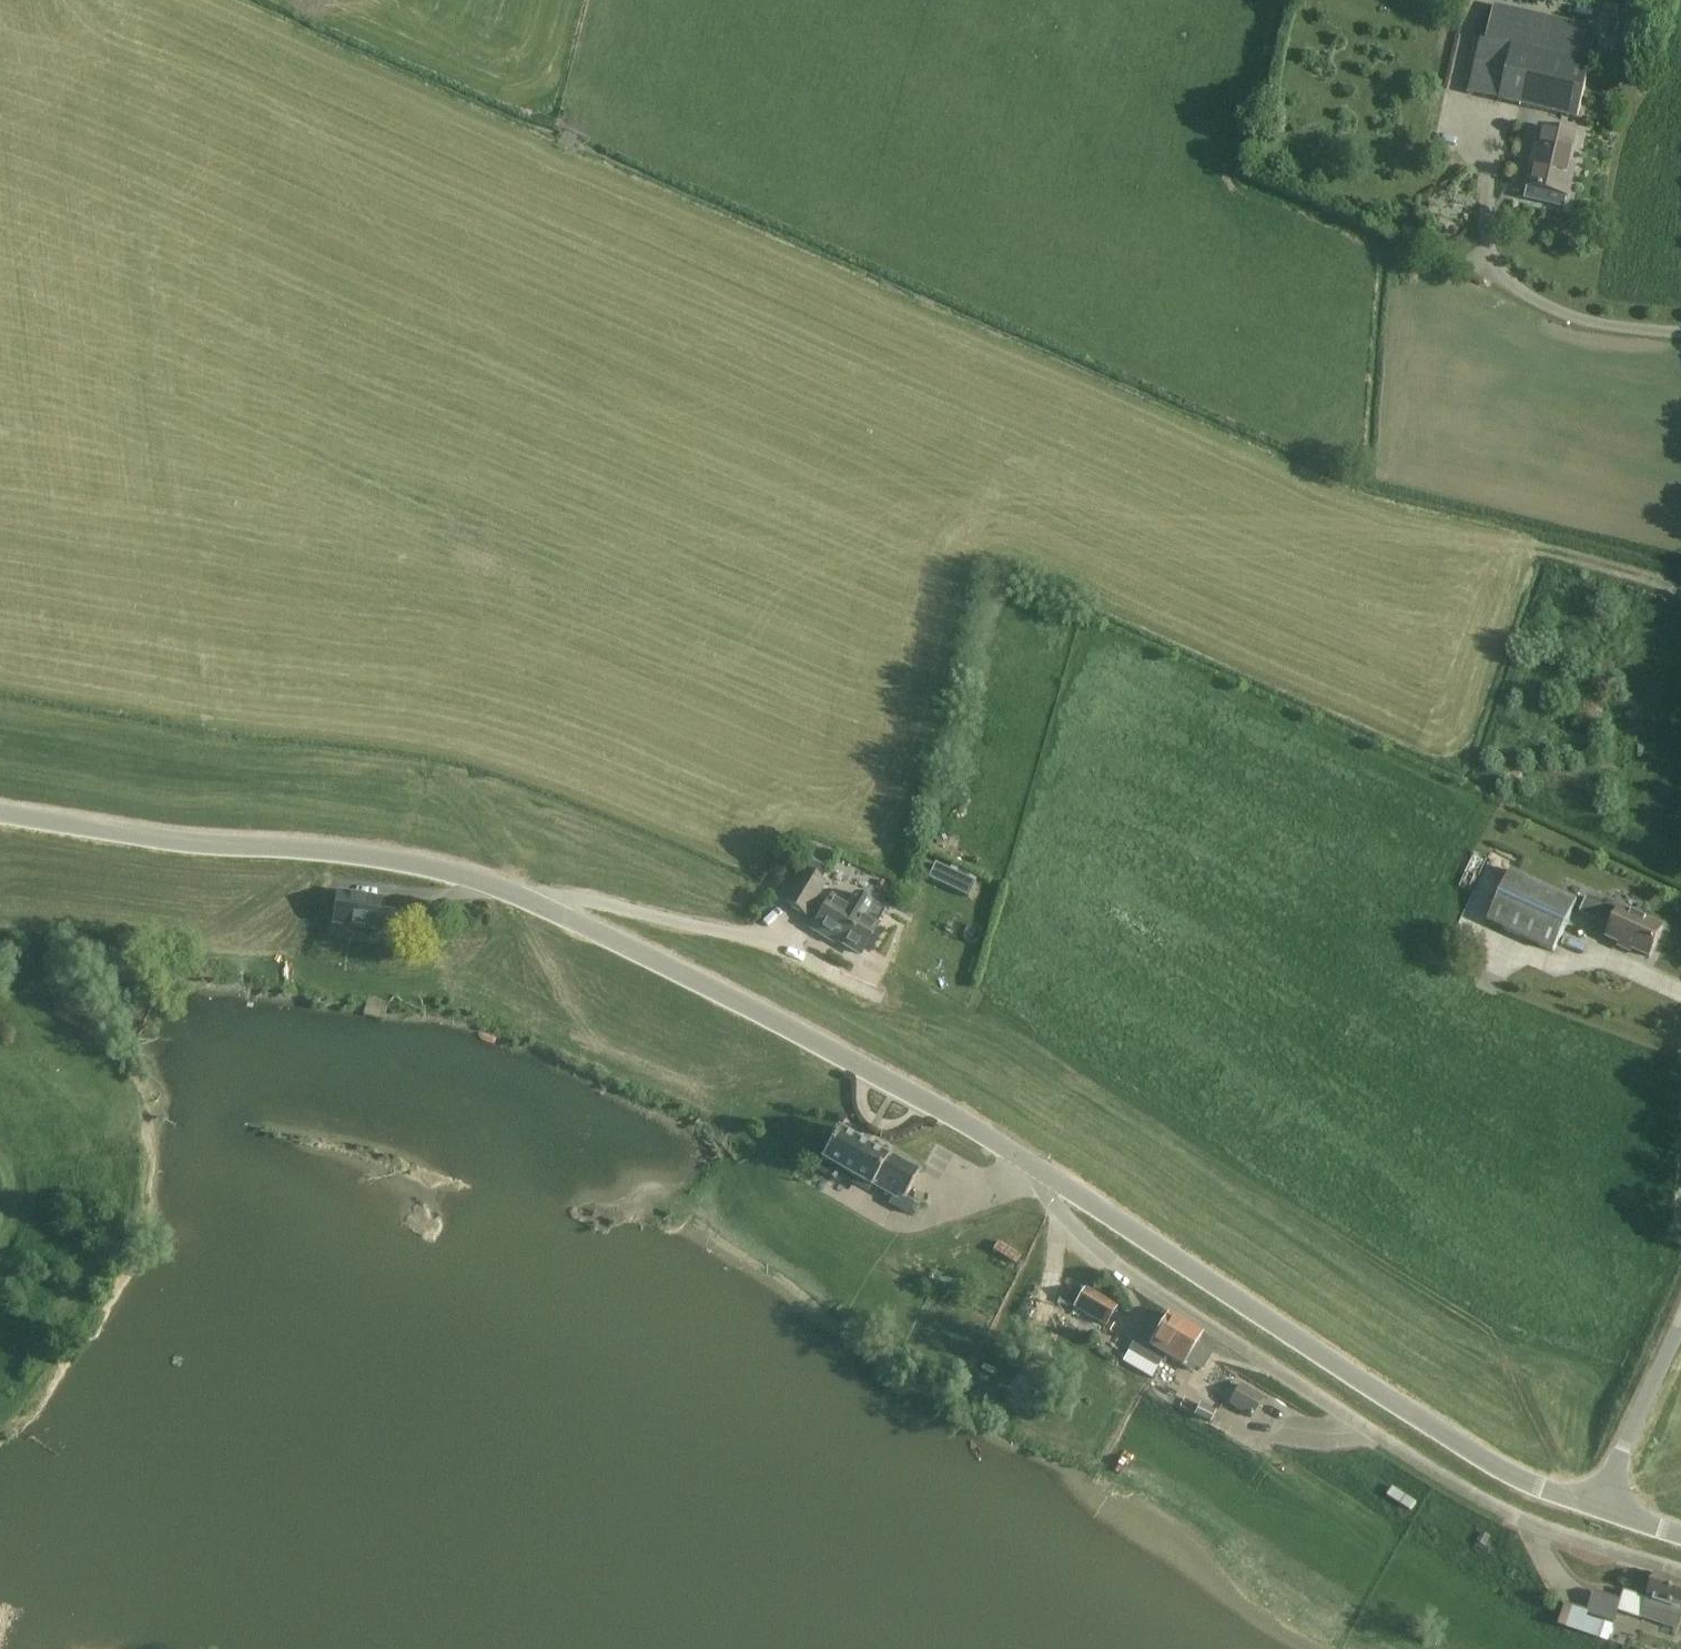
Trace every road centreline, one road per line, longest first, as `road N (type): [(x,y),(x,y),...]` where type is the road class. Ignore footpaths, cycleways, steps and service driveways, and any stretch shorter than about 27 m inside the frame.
road 1 (unclassified): [(1043,1173),(877,1075),(480,882),(394,861),(187,842),(0,813)]
road 2 (unclassified): [(1680,1570),(1562,1534),(1445,1479),(1105,1257),(1058,1208),(1043,1173)]
road 3 (unclassified): [(1603,1509),(1453,1441),(1043,1173)]
road 4 (unclassified): [(1603,1509),(1680,1321)]

